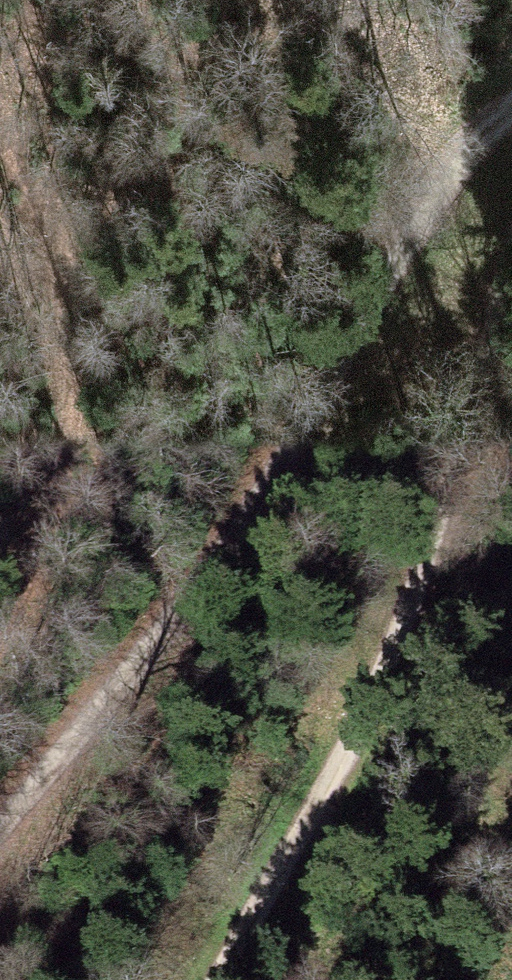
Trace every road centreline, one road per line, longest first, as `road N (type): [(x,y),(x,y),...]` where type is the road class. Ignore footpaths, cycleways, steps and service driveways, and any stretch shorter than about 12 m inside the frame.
road 1 (track): [(0,825),(164,618),(477,142),(511,118)]
road 2 (track): [(511,266),(393,643),(340,764),(215,979)]

